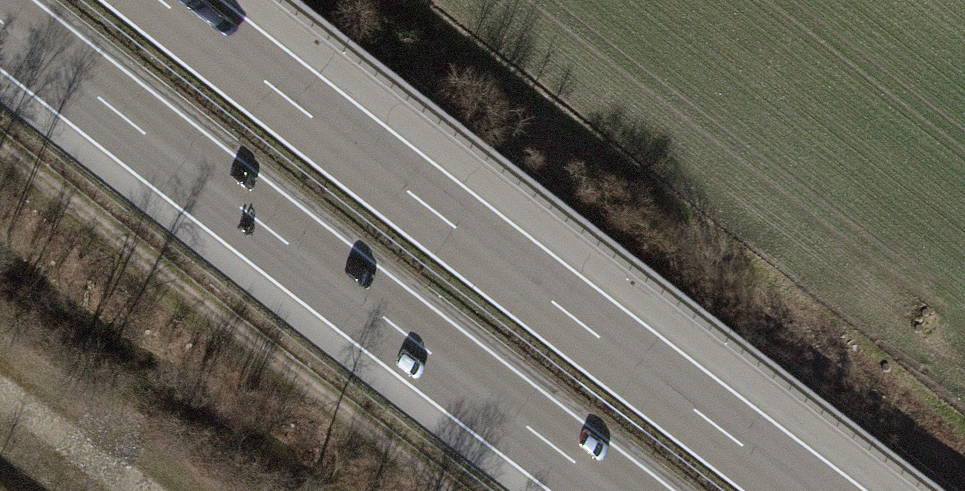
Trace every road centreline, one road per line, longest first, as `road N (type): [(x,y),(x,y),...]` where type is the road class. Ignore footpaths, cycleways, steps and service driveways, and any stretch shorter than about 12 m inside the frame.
road 1 (motorway): [(810,490),(167,0)]
road 2 (motorway): [(0,25),(606,490)]
road 3 (track): [(200,490),(0,349)]

